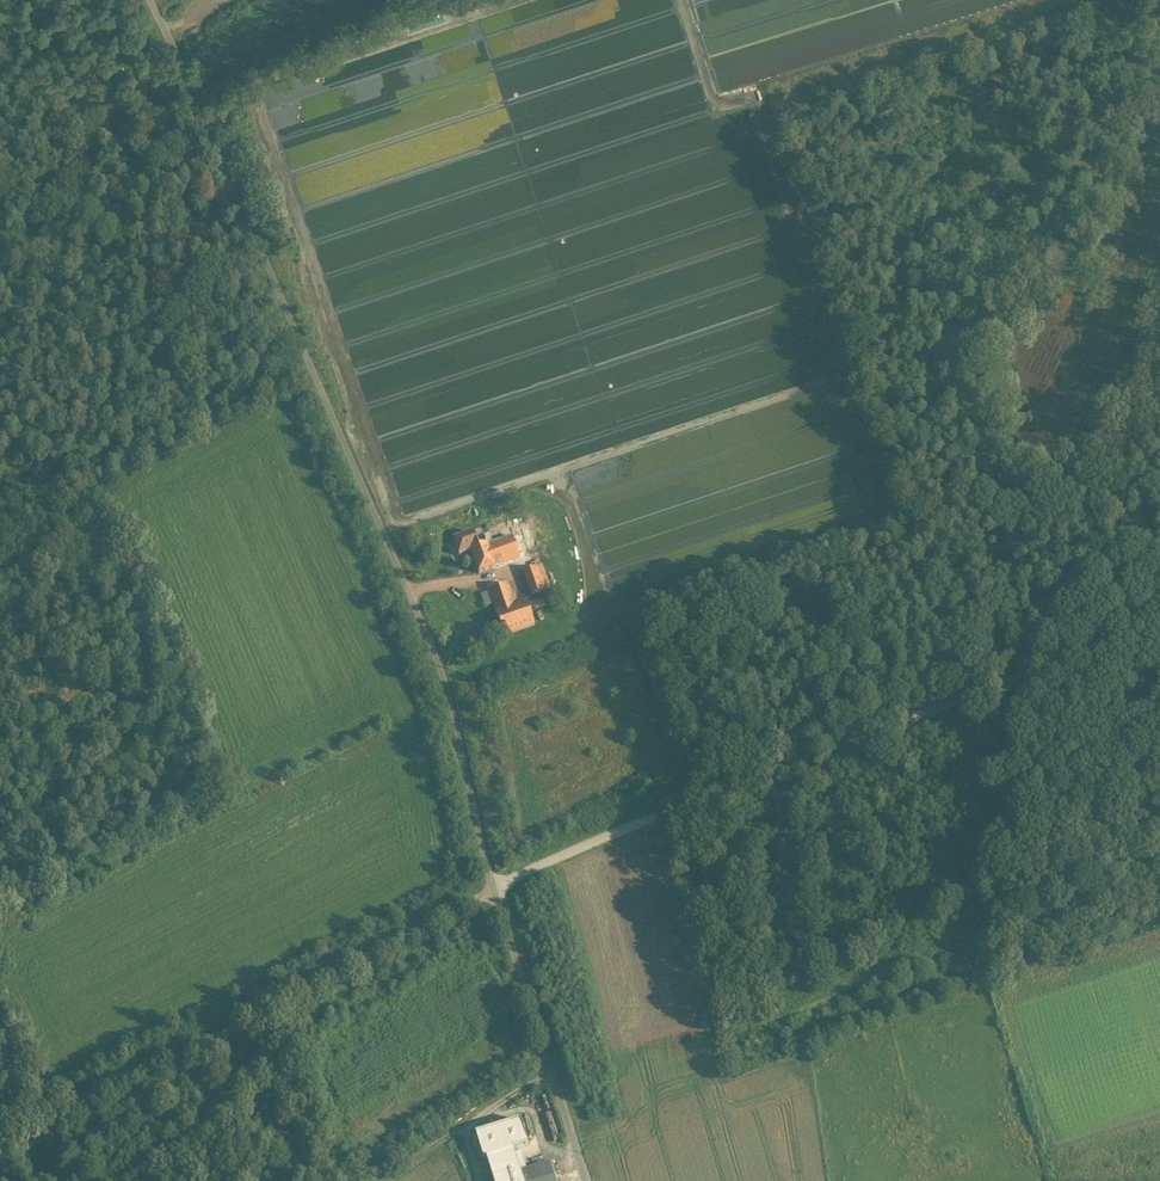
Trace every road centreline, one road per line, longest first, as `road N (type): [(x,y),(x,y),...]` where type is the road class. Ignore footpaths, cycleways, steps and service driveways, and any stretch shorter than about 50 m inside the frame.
road 1 (unclassified): [(146,0),(208,109),(443,674),(492,889),(584,1180)]
road 2 (track): [(1159,620),(492,889)]
road 3 (track): [(0,1149),(492,889)]
road 4 (track): [(551,1075),(387,1180)]

